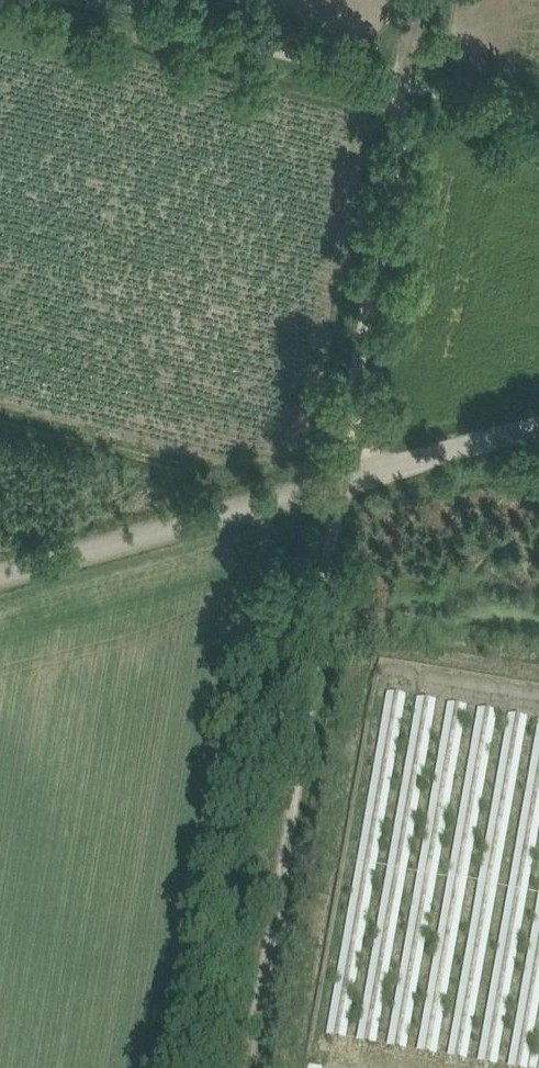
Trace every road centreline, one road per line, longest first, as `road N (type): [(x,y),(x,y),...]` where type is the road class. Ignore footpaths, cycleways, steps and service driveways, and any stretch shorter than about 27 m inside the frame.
road 1 (track): [(249,1067),(402,141),(374,65)]
road 2 (tertiary): [(0,573),(538,429)]
road 3 (unclassified): [(374,65),(95,0)]

